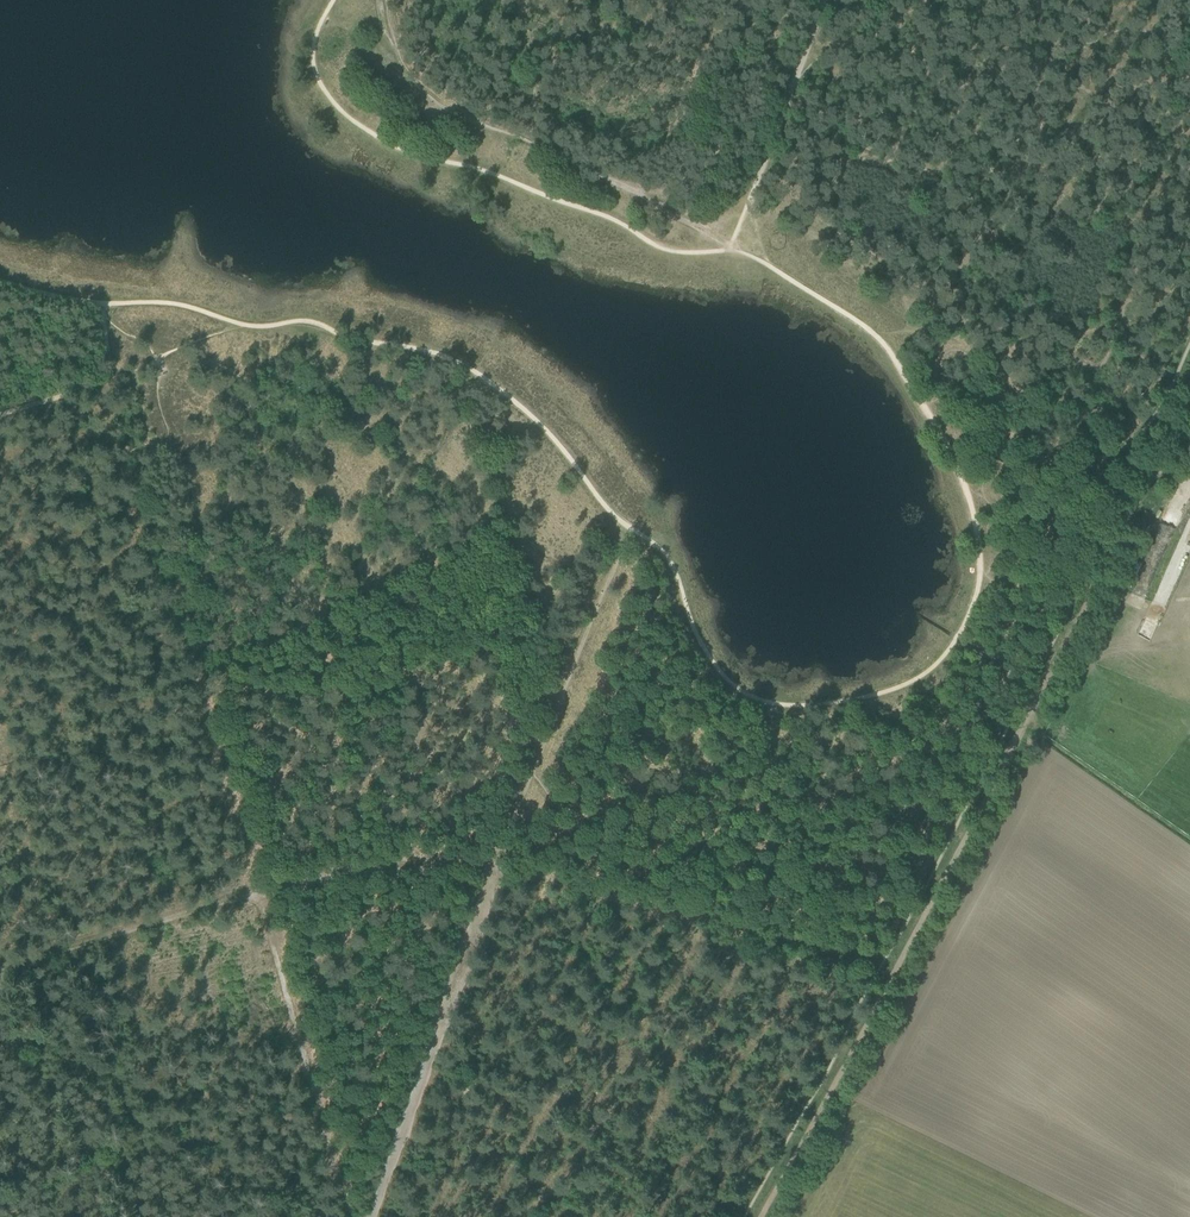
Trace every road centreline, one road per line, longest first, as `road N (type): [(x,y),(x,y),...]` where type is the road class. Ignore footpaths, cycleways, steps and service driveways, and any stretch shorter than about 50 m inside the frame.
road 1 (track): [(762,1216),(1063,644),(1189,379)]
road 2 (track): [(333,0),(316,47),(322,87),(368,133),(412,157),(615,222),(649,245),(676,252),(736,248)]
road 3 (track): [(983,587),(946,649),(909,683),(795,709),(751,702),(719,677),(687,627),(661,552),(622,524)]
road 4 (track): [(622,524),(553,439),(481,377),(437,353),(365,342),(305,320),(240,324)]
road 5 (track): [(983,587),(973,514),(953,460),(883,341),(736,248)]
road 6 (track): [(0,964),(258,887)]
road 7 (track): [(622,524),(525,772)]
road 8 (track): [(240,324),(108,381),(0,414)]
road 9 (track): [(0,277),(87,298),(183,307),(240,324)]

